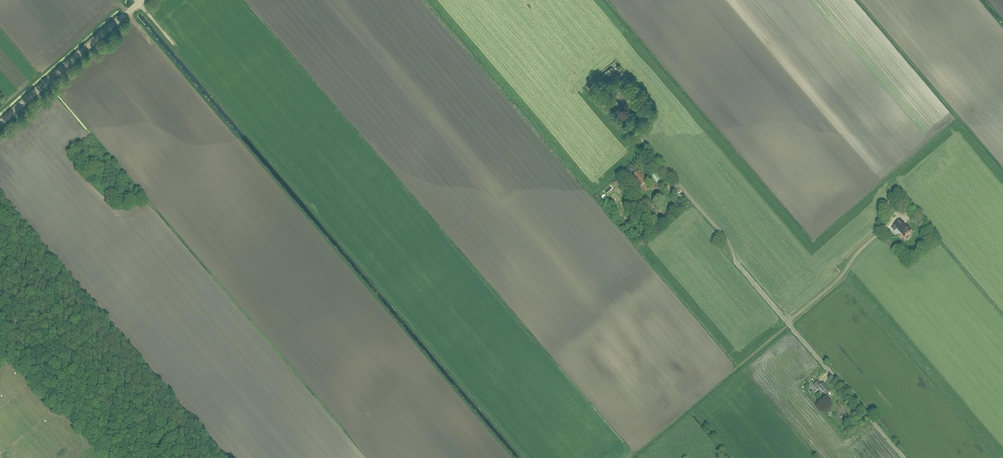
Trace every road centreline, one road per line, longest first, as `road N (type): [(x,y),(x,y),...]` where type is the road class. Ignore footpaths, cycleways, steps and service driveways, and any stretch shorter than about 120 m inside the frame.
road 1 (unclassified): [(903,457),(628,125)]
road 2 (unclassified): [(0,123),(140,0)]
road 3 (track): [(0,336),(59,406),(120,355)]

